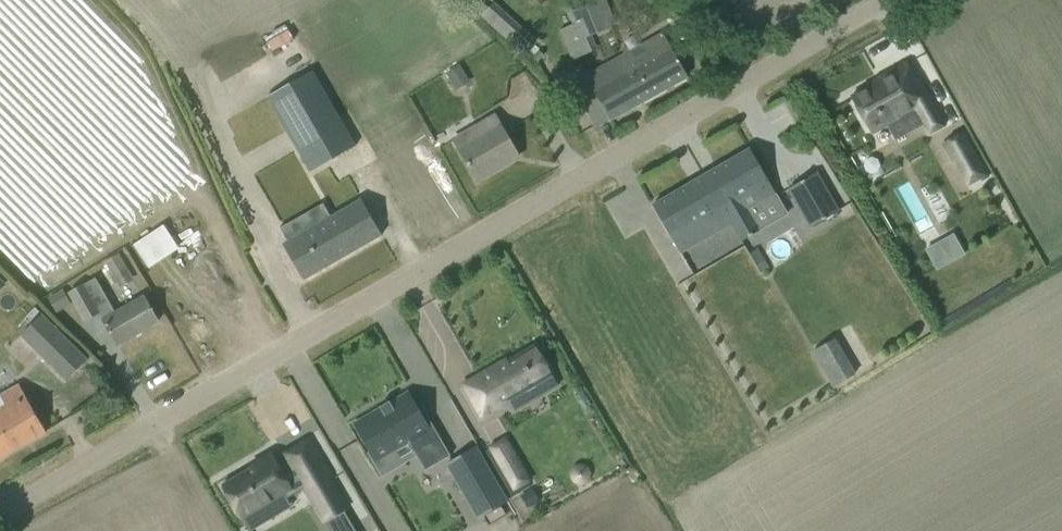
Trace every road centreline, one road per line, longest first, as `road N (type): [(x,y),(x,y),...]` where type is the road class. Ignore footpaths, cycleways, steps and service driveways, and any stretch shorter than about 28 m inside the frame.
road 1 (unclassified): [(0,518),(890,0)]

